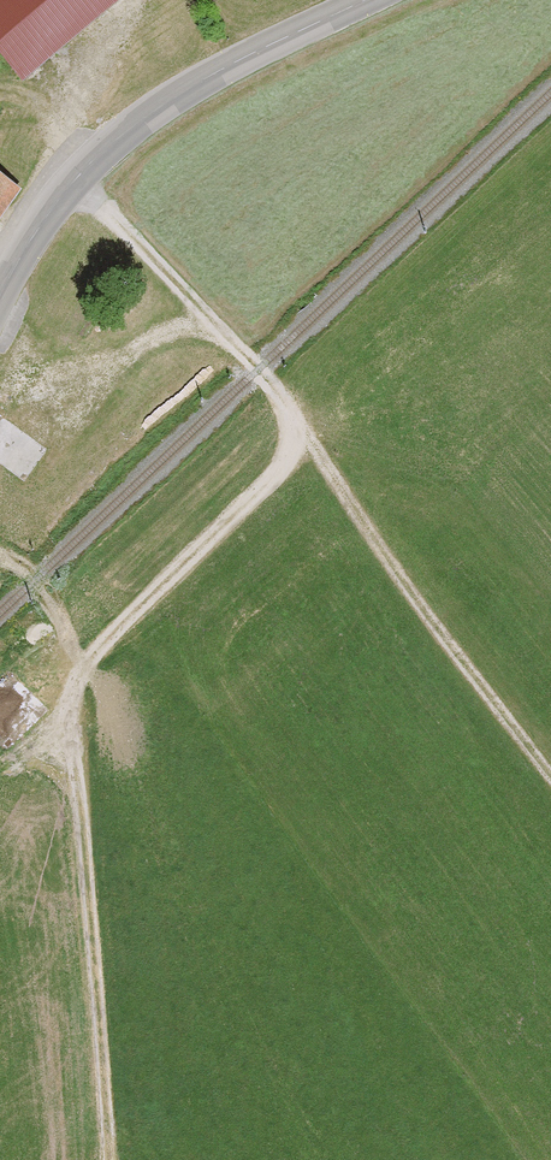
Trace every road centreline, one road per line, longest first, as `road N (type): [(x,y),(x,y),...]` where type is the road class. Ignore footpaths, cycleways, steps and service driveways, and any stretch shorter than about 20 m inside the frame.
road 1 (track): [(75,179),(259,369),(450,649),(550,777)]
road 2 (track): [(0,559),(34,581),(61,630),(83,727),(111,1159)]
road 3 (tertiary): [(0,296),(75,179),(116,140),(214,74),(366,0)]
road 4 (track): [(0,396),(38,378),(83,377),(209,313)]

